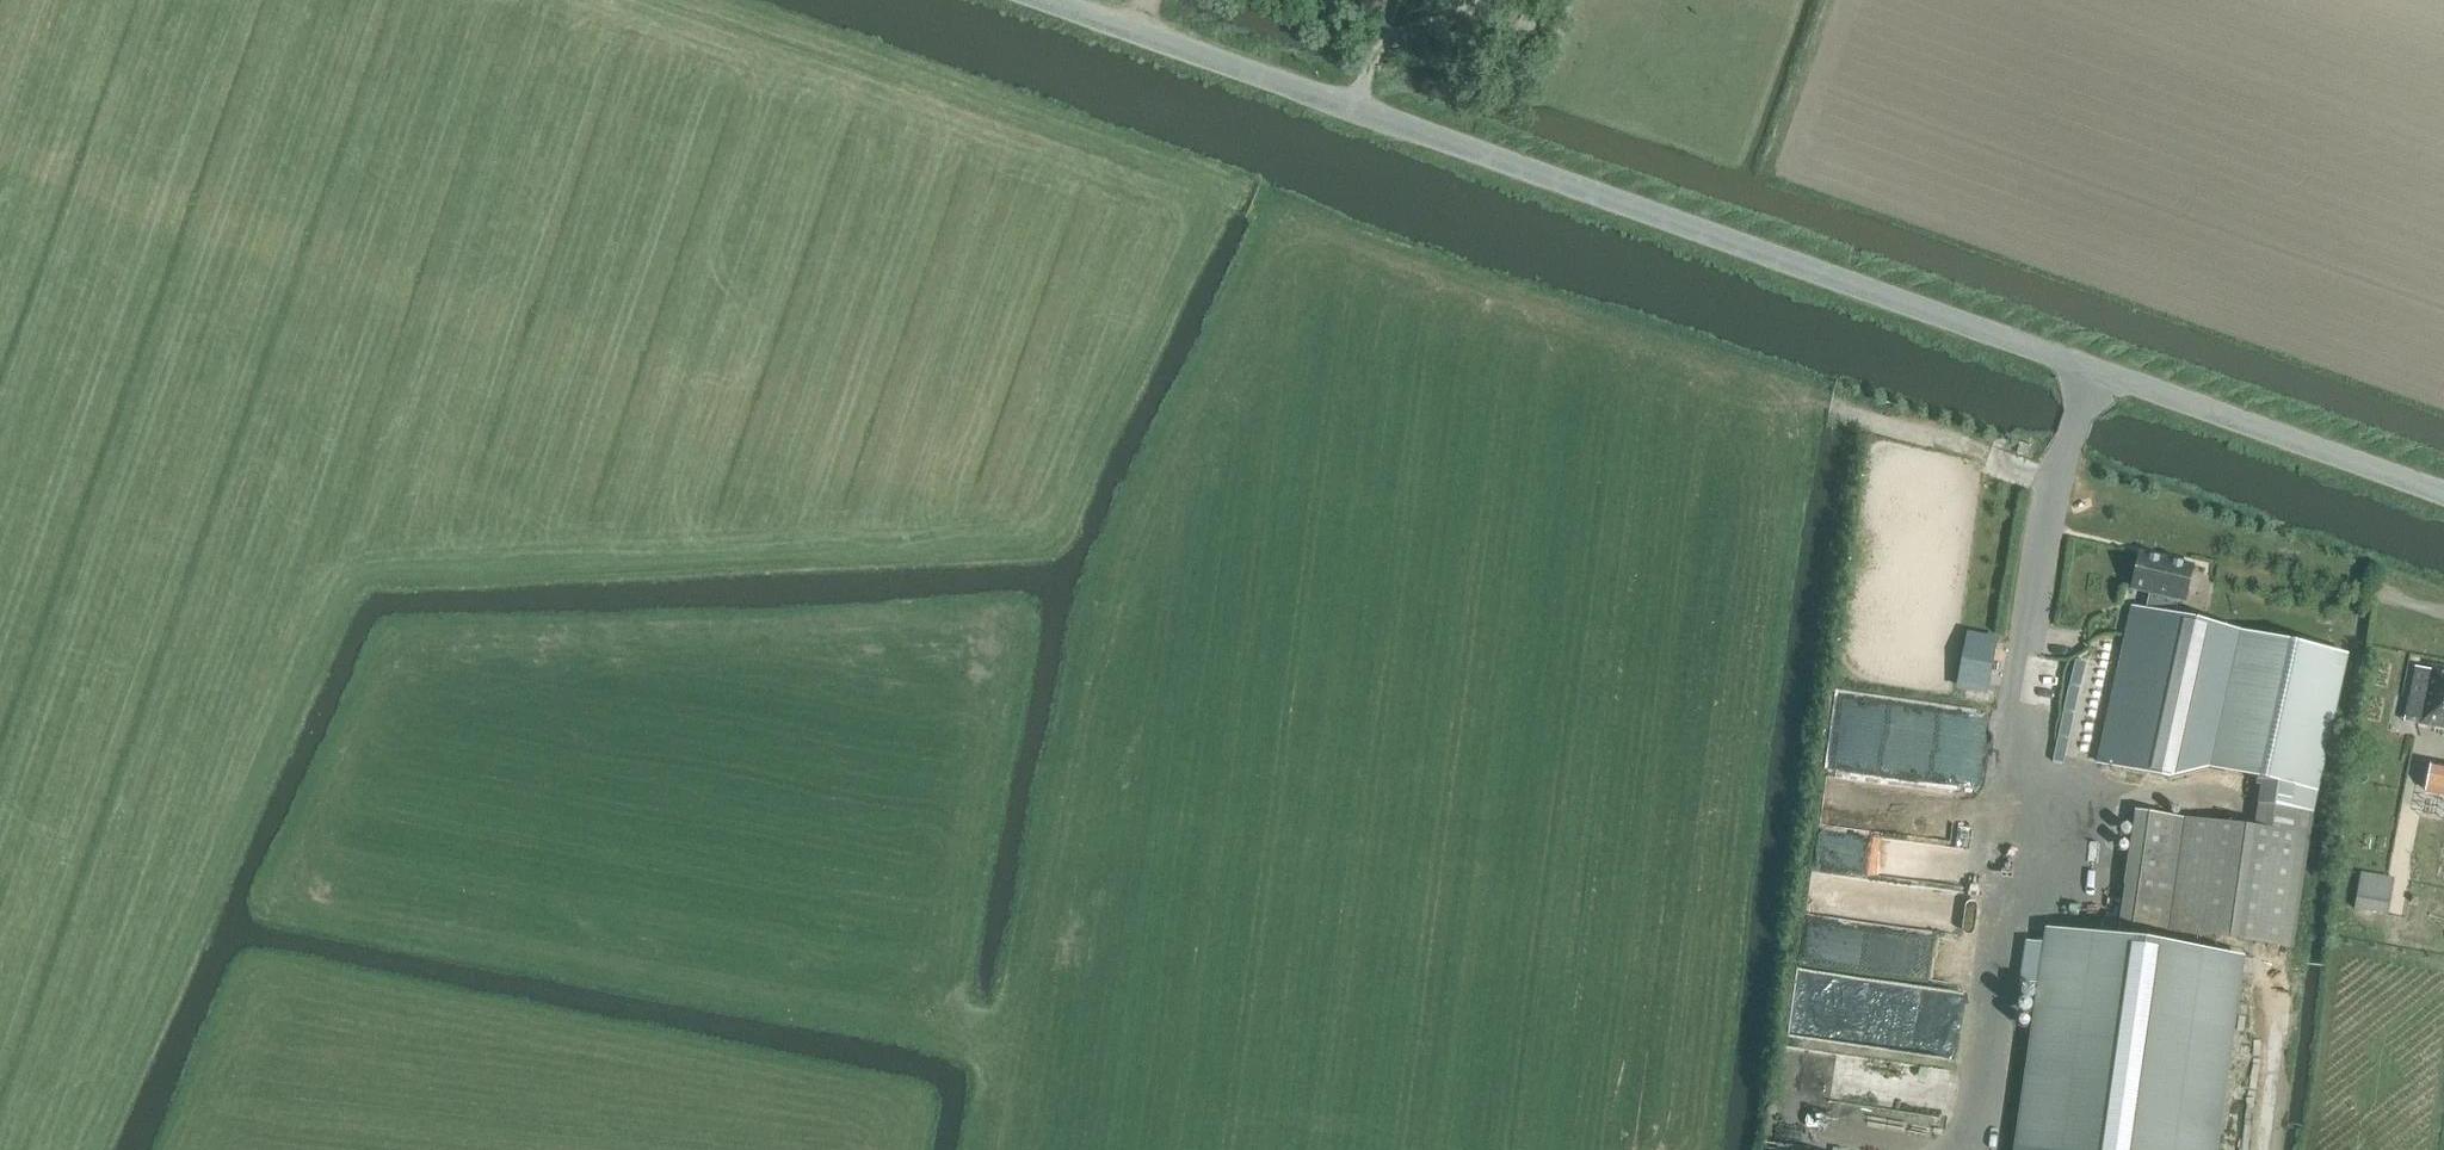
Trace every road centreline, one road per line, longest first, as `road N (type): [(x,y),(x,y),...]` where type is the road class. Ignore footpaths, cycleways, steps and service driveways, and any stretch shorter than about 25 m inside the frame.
road 1 (unclassified): [(2443,496),(1041,0)]
road 2 (track): [(1981,1149),(2005,949),(2010,757)]

